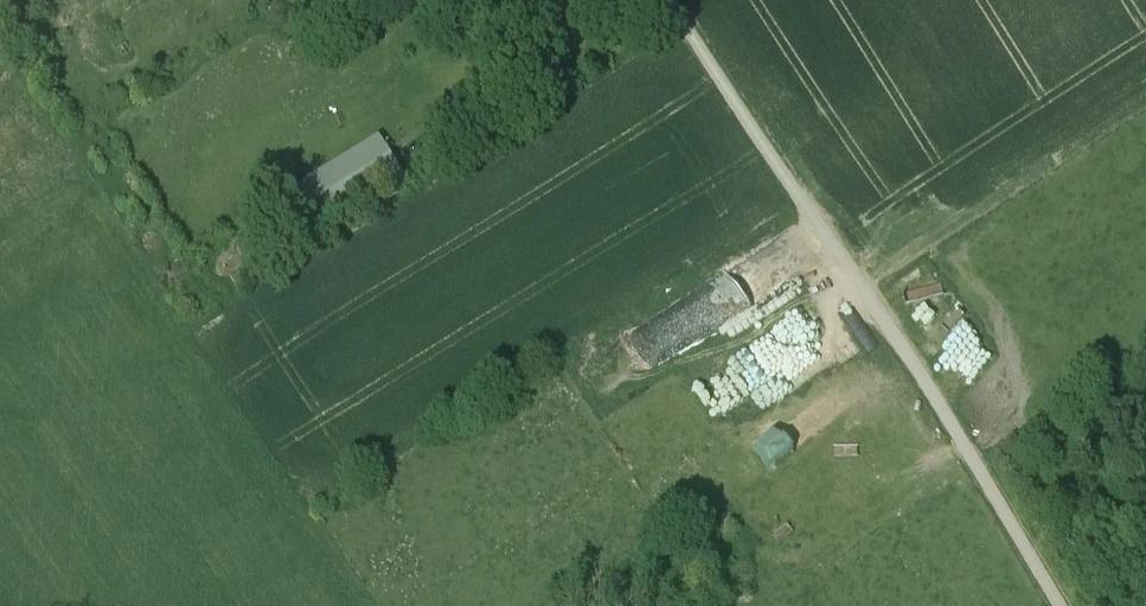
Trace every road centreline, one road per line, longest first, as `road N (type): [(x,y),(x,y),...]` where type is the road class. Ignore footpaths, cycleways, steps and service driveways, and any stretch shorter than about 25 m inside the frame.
road 1 (unclassified): [(1066,605),(670,0)]

